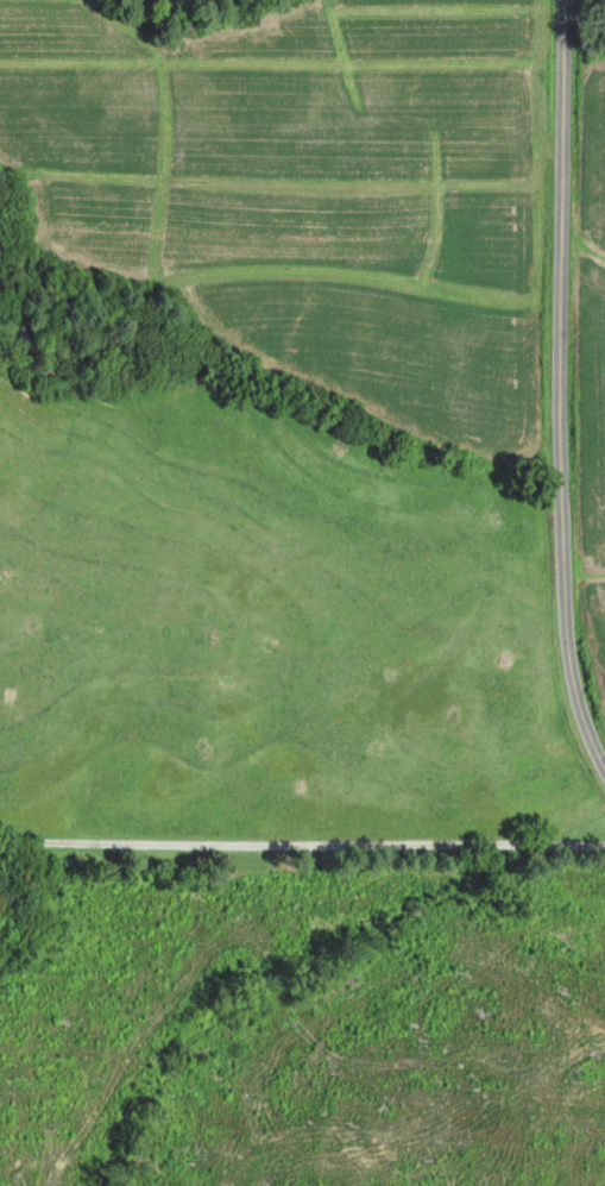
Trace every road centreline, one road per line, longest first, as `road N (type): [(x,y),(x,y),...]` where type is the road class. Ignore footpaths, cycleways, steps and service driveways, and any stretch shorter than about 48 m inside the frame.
road 1 (tertiary): [(604,769),(569,654),(561,577),(565,0)]

